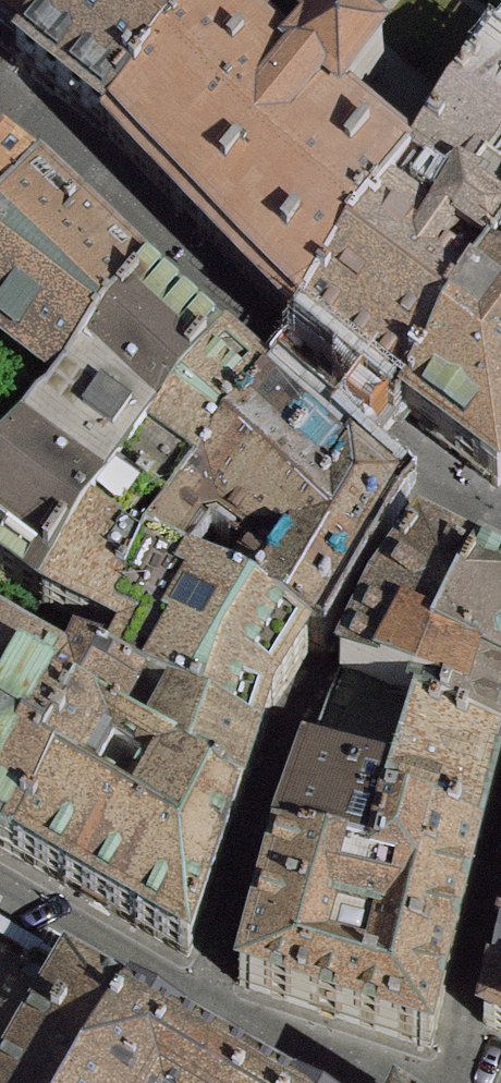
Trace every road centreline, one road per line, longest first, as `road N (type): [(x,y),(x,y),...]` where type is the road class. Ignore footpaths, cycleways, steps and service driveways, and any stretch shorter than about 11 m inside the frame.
road 1 (residential): [(433,479),(316,683),(283,760),(206,1007)]
road 2 (residential): [(0,102),(88,173),(295,372),(433,479)]
road 3 (residential): [(0,887),(206,1007)]
road 4 (residential): [(500,863),(447,1082)]
road 5 (residential): [(206,1007),(380,1082)]

